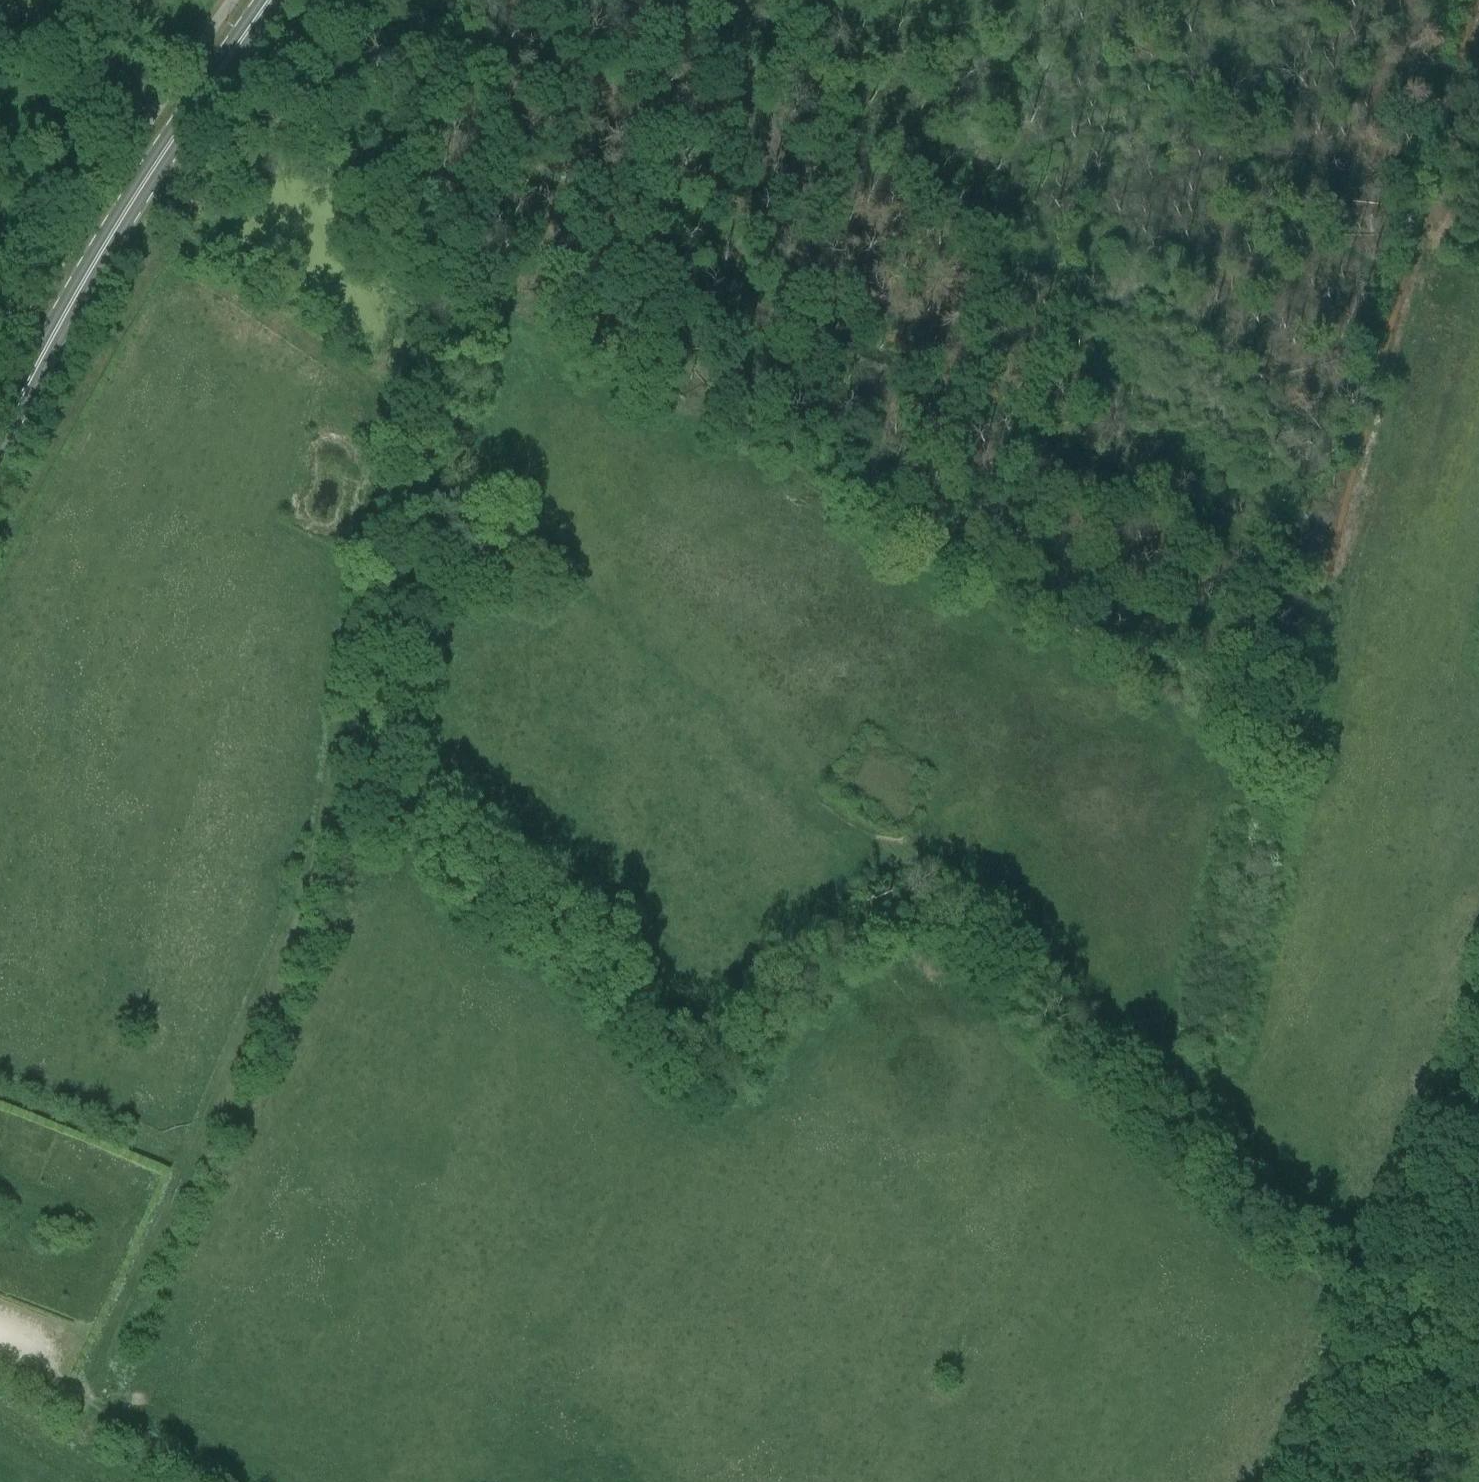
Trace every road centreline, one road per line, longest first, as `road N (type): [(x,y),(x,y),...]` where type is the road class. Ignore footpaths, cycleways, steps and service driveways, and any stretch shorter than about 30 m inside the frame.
road 1 (track): [(131,202),(195,243),(198,268),(384,394),(327,788),(395,809)]
road 2 (primary): [(0,438),(131,202),(270,0)]
road 3 (track): [(67,1391),(227,1481)]

